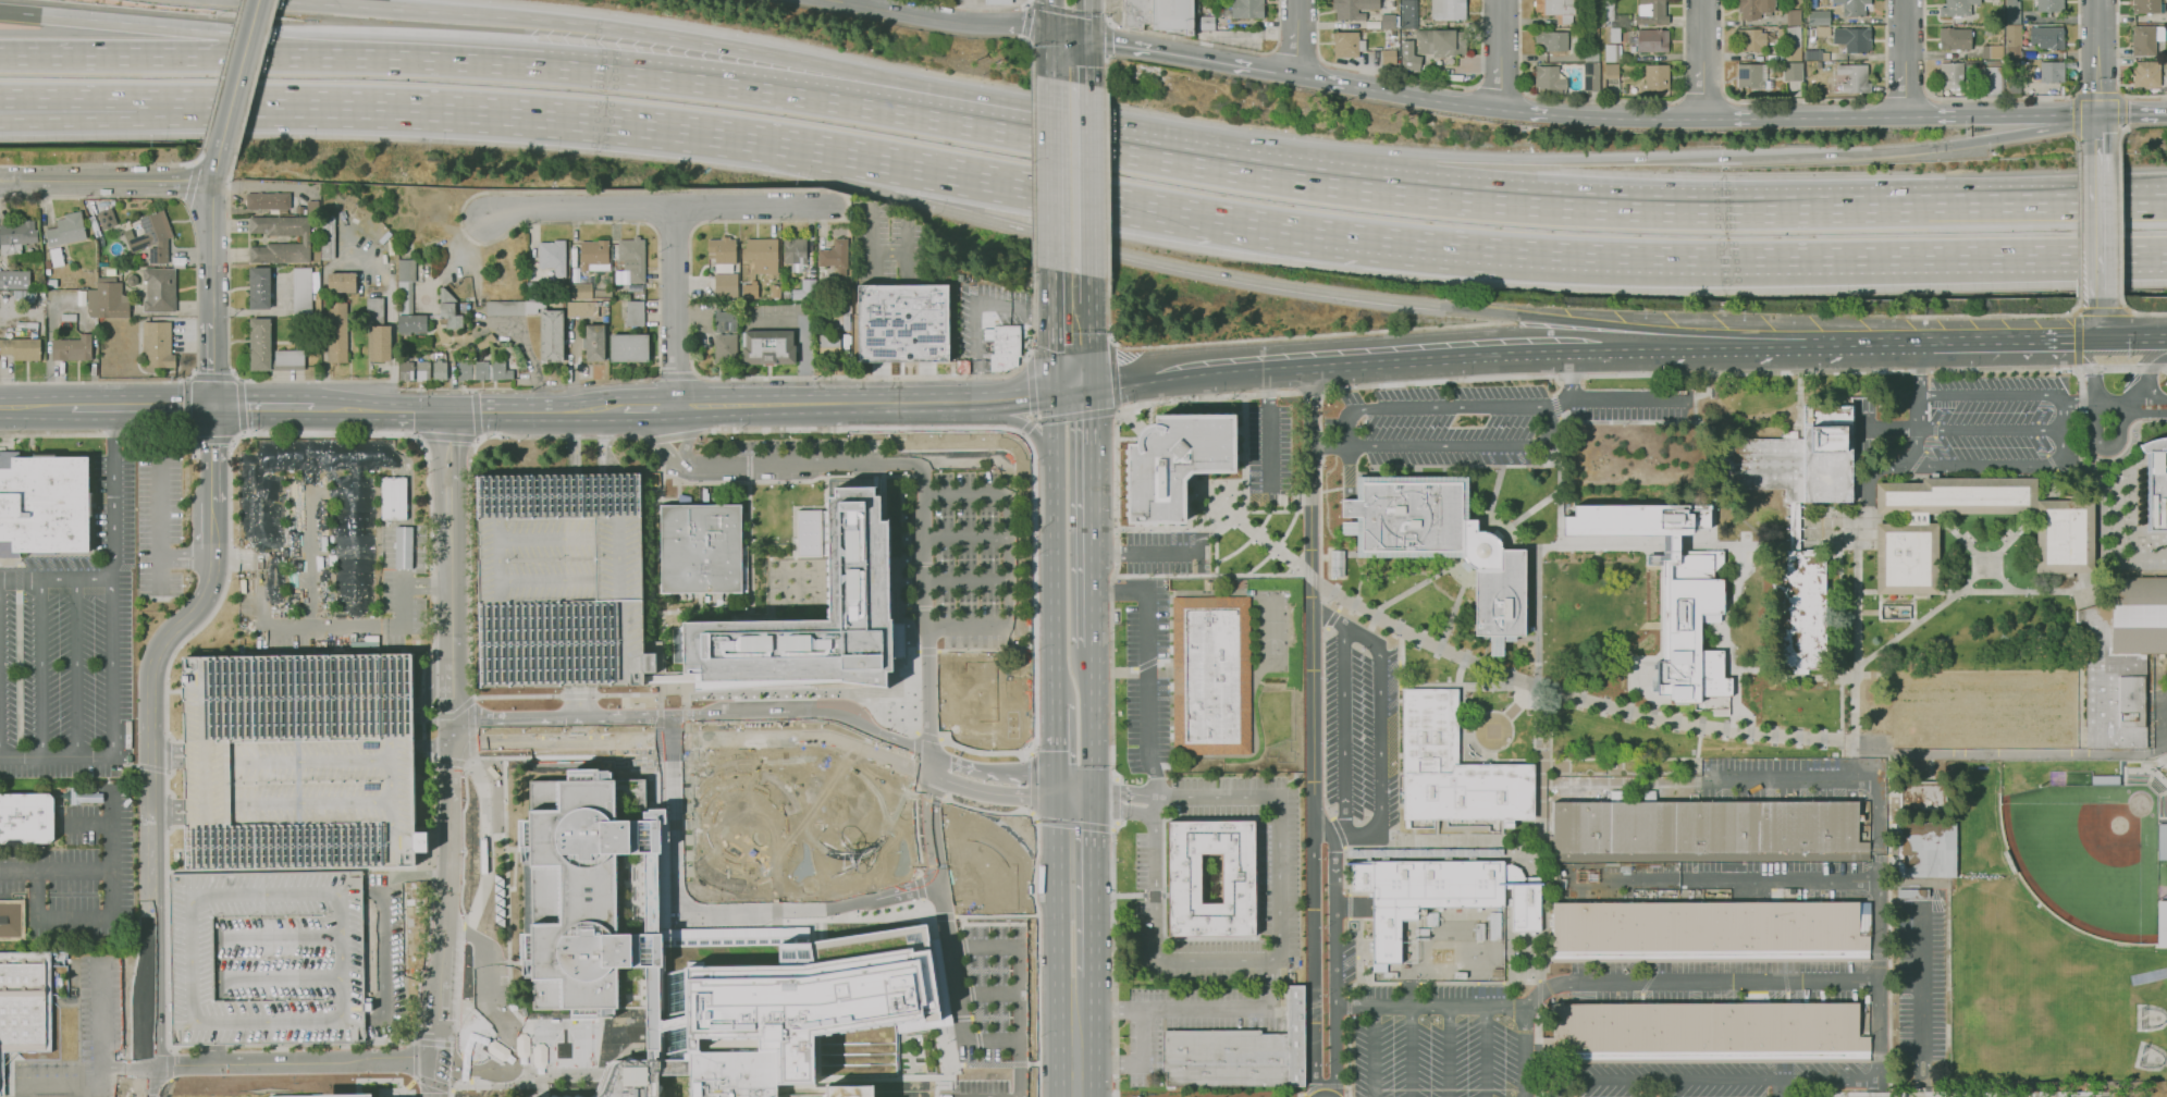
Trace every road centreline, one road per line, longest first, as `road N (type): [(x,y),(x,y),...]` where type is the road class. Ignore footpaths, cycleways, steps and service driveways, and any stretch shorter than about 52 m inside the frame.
road 1 (motorway): [(790,141),(839,182),(1112,252),(1325,293),(1630,326),(1670,343)]
road 2 (motorway): [(11,98),(423,103),(790,141)]
road 3 (motorway): [(2096,115),(2076,126),(1880,155),(1432,157),(1382,190)]
road 4 (primary): [(1703,119),(1501,110),(1069,35)]
road 5 (motorway): [(931,116),(890,77),(572,24),(323,4)]
road 6 (motorway): [(1908,207),(1663,209),(1382,190)]
road 7 (residential): [(1308,369),(1315,822)]
road 8 (residential): [(149,809),(155,656),(210,584),(213,407)]
road 9 (motorway): [(790,141),(1187,210)]
road 10 (primary): [(2096,115),(1703,119)]
road 11 (motorway): [(931,116),(542,67)]
road 12 (primary): [(1276,371),(1651,344)]
road 13 (motorway): [(1801,256),(2166,253)]
road 14 (motorway): [(1382,190),(1038,136)]
road 15 (residential): [(488,219),(524,208),(832,206)]
road 16 (motorway): [(1481,246),(1801,256)]
road 17 (residential): [(453,744),(434,1062)]
road 18 (primary): [(676,407),(980,400)]
road 19 (residential): [(434,1062),(149,1063)]
road 20 (motorway): [(542,67),(258,58)]
road 21 (residential): [(1331,1096),(1334,839),(1315,822)]
road 22 (residential): [(1315,822),(1322,1096)]
road 23 (residential): [(929,754),(821,718),(674,718)]
road 24 (primary): [(1087,648),(1086,415),(1073,391)]
road 25 (residential): [(675,741),(827,737),(928,775)]
road 26 (motorway): [(2166,203),(1908,207)]
road 27 (residential): [(149,1063),(149,809)]
road 28 (primary): [(1050,460),(1051,704)]
road 29 (motorway): [(225,58),(0,57)]
road 30 (primary): [(1052,799),(1054,977),(1076,1012)]
road 31 (motorway): [(218,30),(0,13)]
road 32 (tertiary): [(213,182),(0,182)]
road 33 (primary): [(1076,1012),(1091,977),(1092,806)]
road 34 (primary): [(1073,391),(1276,371)]
road 35 (residential): [(674,206),(676,407)]
road 36 (primary): [(1068,81),(1070,272)]
road 37 (residential): [(450,498),(452,665)]
road 38 (motorway): [(1322,230),(1481,246)]
road 39 (tertiary): [(219,148),(258,0)]
road 40 (residential): [(2097,153),(2098,297)]
road 41 (tertiary): [(212,323),(213,182)]
road 42 (primary): [(1093,786),(1087,648)]
road 43 (motorway): [(1187,210),(1322,230)]
road 44 (primary): [(1670,343),(1803,341)]
road 45 (tertiary): [(963,24),(835,0)]
road 46 (residential): [(928,775),(975,790),(1052,799)]
road 47 (residential): [(1052,777),(929,754)]
road 48 (residential): [(453,744),(578,743)]
road 49 (residential): [(578,718),(453,719)]

